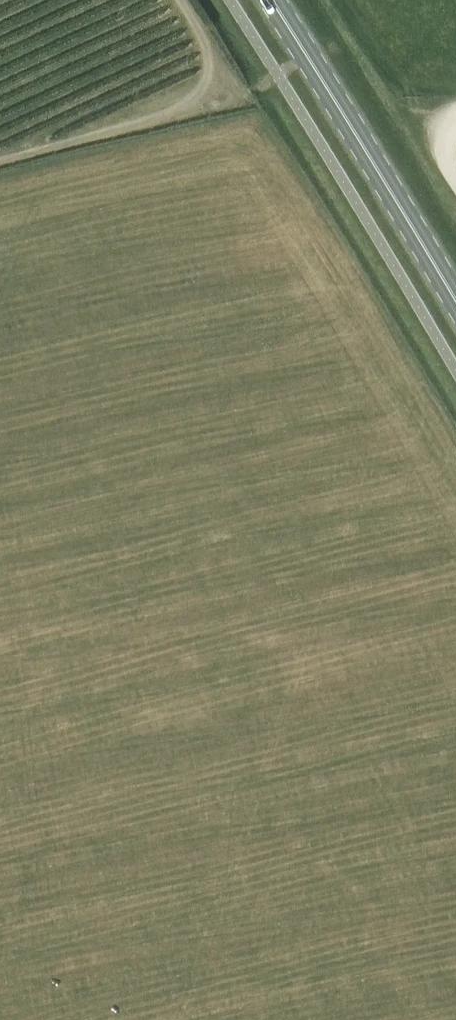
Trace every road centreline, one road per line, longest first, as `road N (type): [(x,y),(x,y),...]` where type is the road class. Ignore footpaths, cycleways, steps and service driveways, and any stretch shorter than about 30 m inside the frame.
road 1 (primary): [(455,296),(270,0)]

